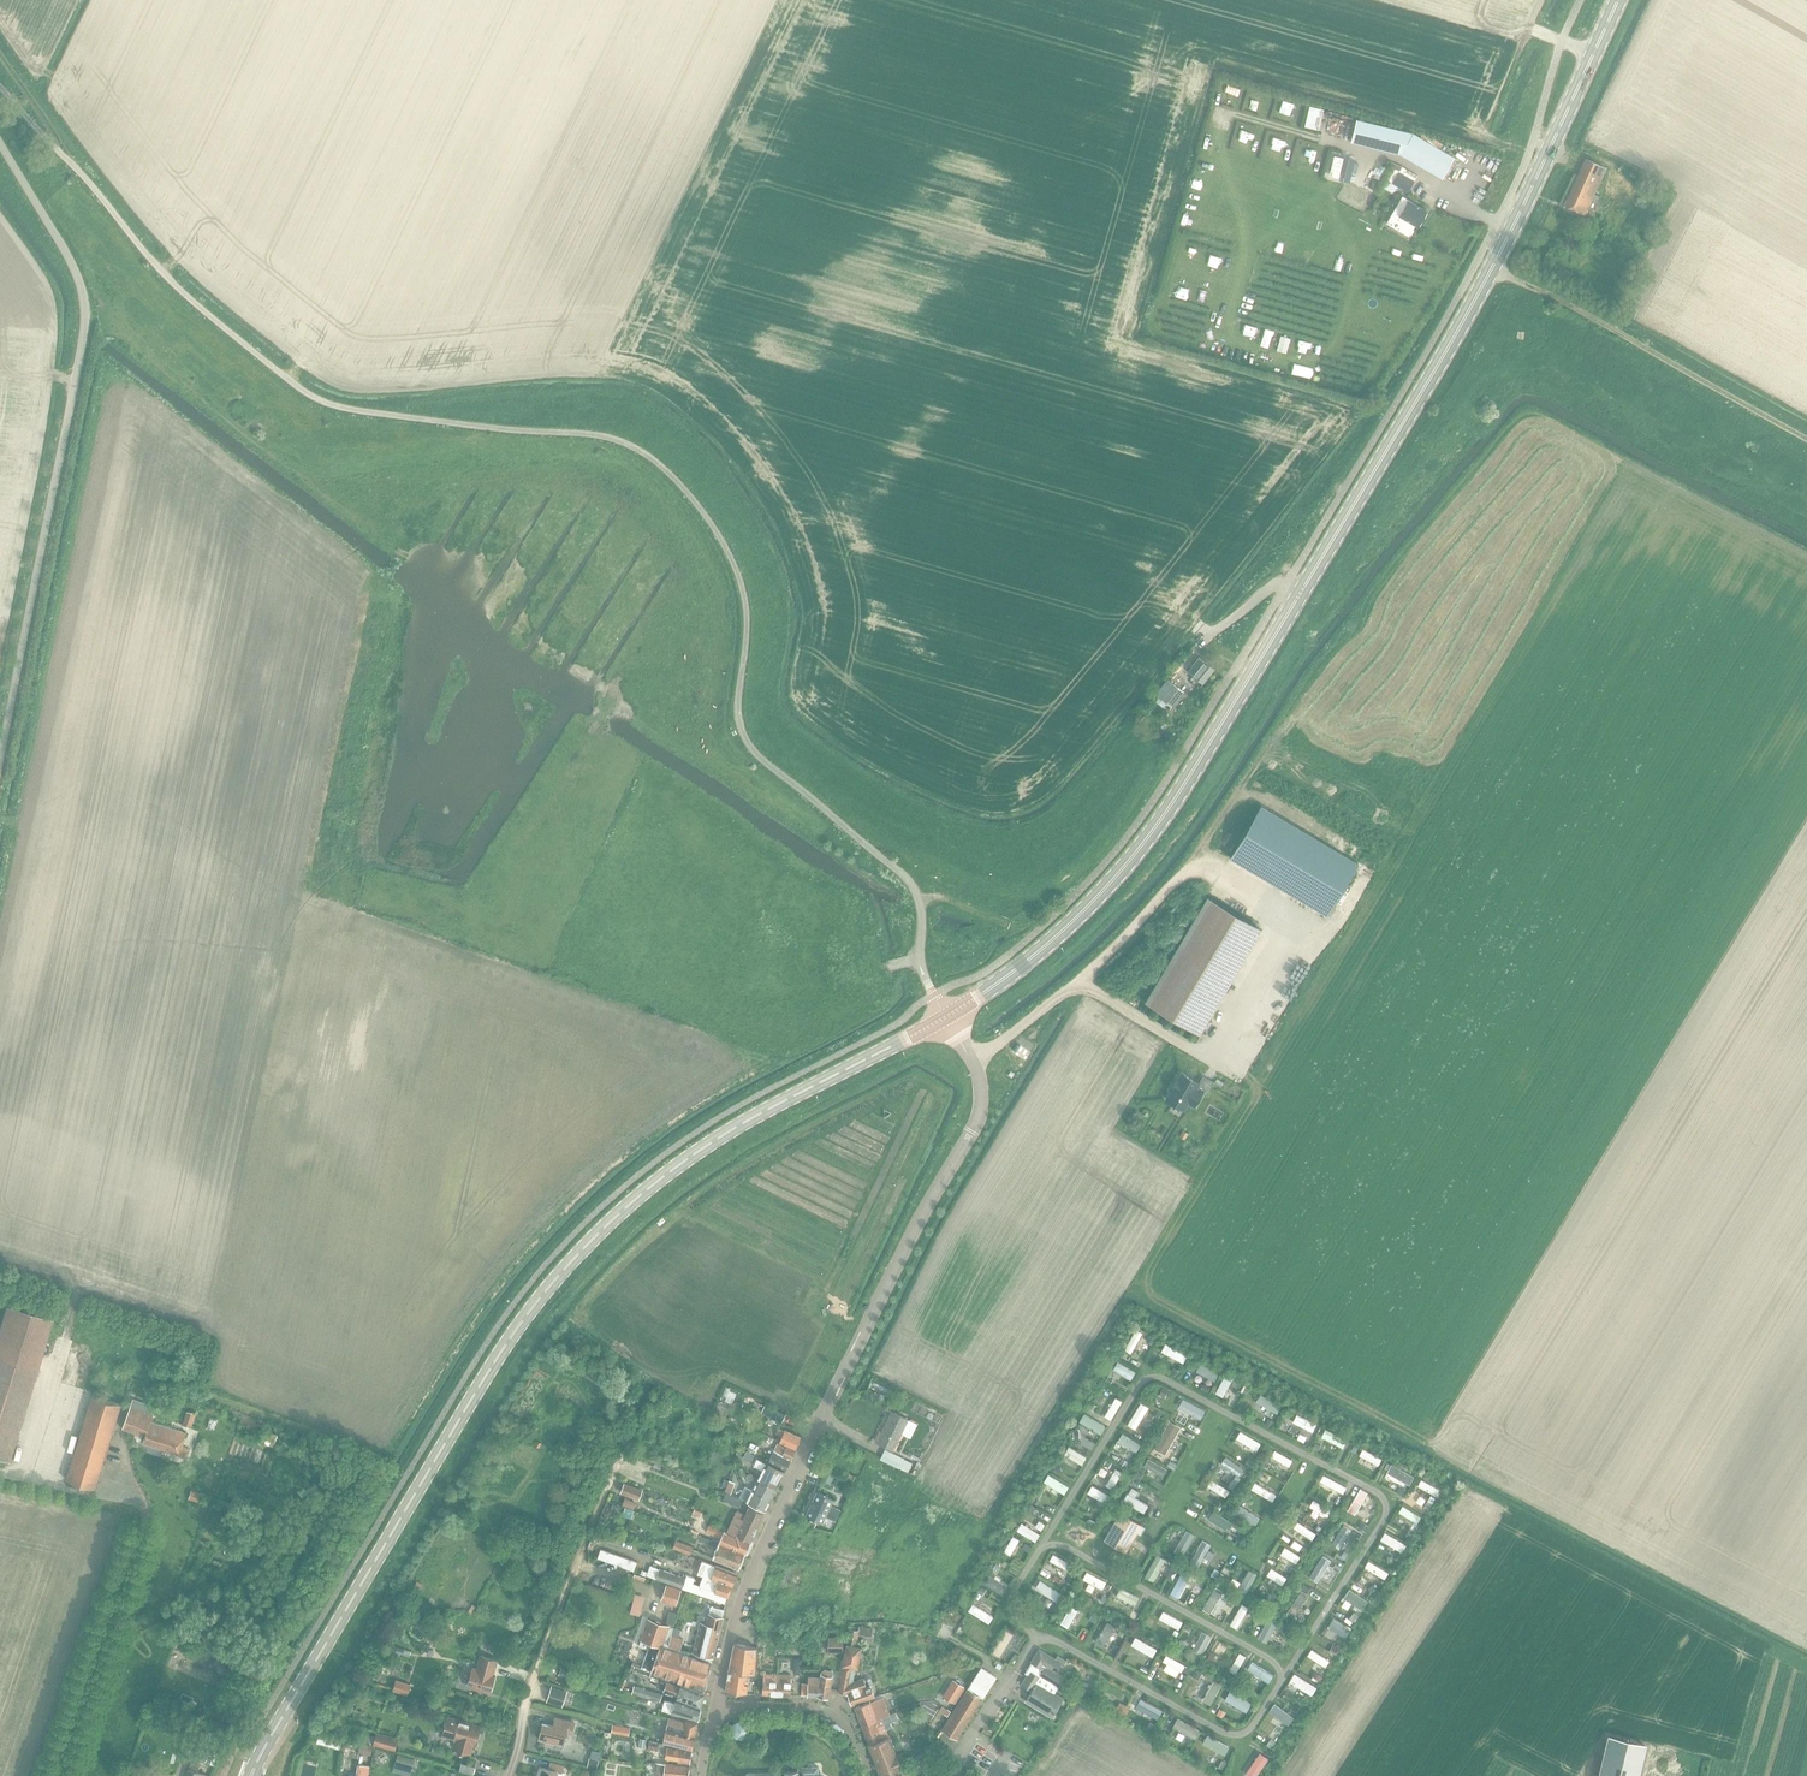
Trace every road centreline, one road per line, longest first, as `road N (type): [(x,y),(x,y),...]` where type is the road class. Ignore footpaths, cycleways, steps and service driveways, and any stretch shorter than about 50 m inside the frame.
road 1 (unclassified): [(945,1017),(917,954),(917,905),(904,872),(732,746),(723,714),(736,652),(731,577),(710,526),(661,471),(629,444),(413,413),(347,412),(300,389),(248,356),(0,86)]
road 2 (secondary): [(945,1017),(1042,950),(1089,905),(1184,788),(1493,266),(1615,0)]
road 3 (secondary): [(251,1775),(522,1315),(590,1239),(706,1145),(945,1017)]
road 4 (residential): [(717,1711),(749,1576),(832,1393),(970,1131)]
road 5 (unclassified): [(0,733),(81,340),(72,277),(0,148)]
road 6 (track): [(1806,438),(1493,266)]
road 7 (track): [(524,1707),(615,1469)]
road 8 (residential): [(717,1711),(778,1705),(829,1713),(850,1730),(866,1775)]
road 9 (unclassified): [(970,1131),(980,1105),(976,1072),(945,1017)]

